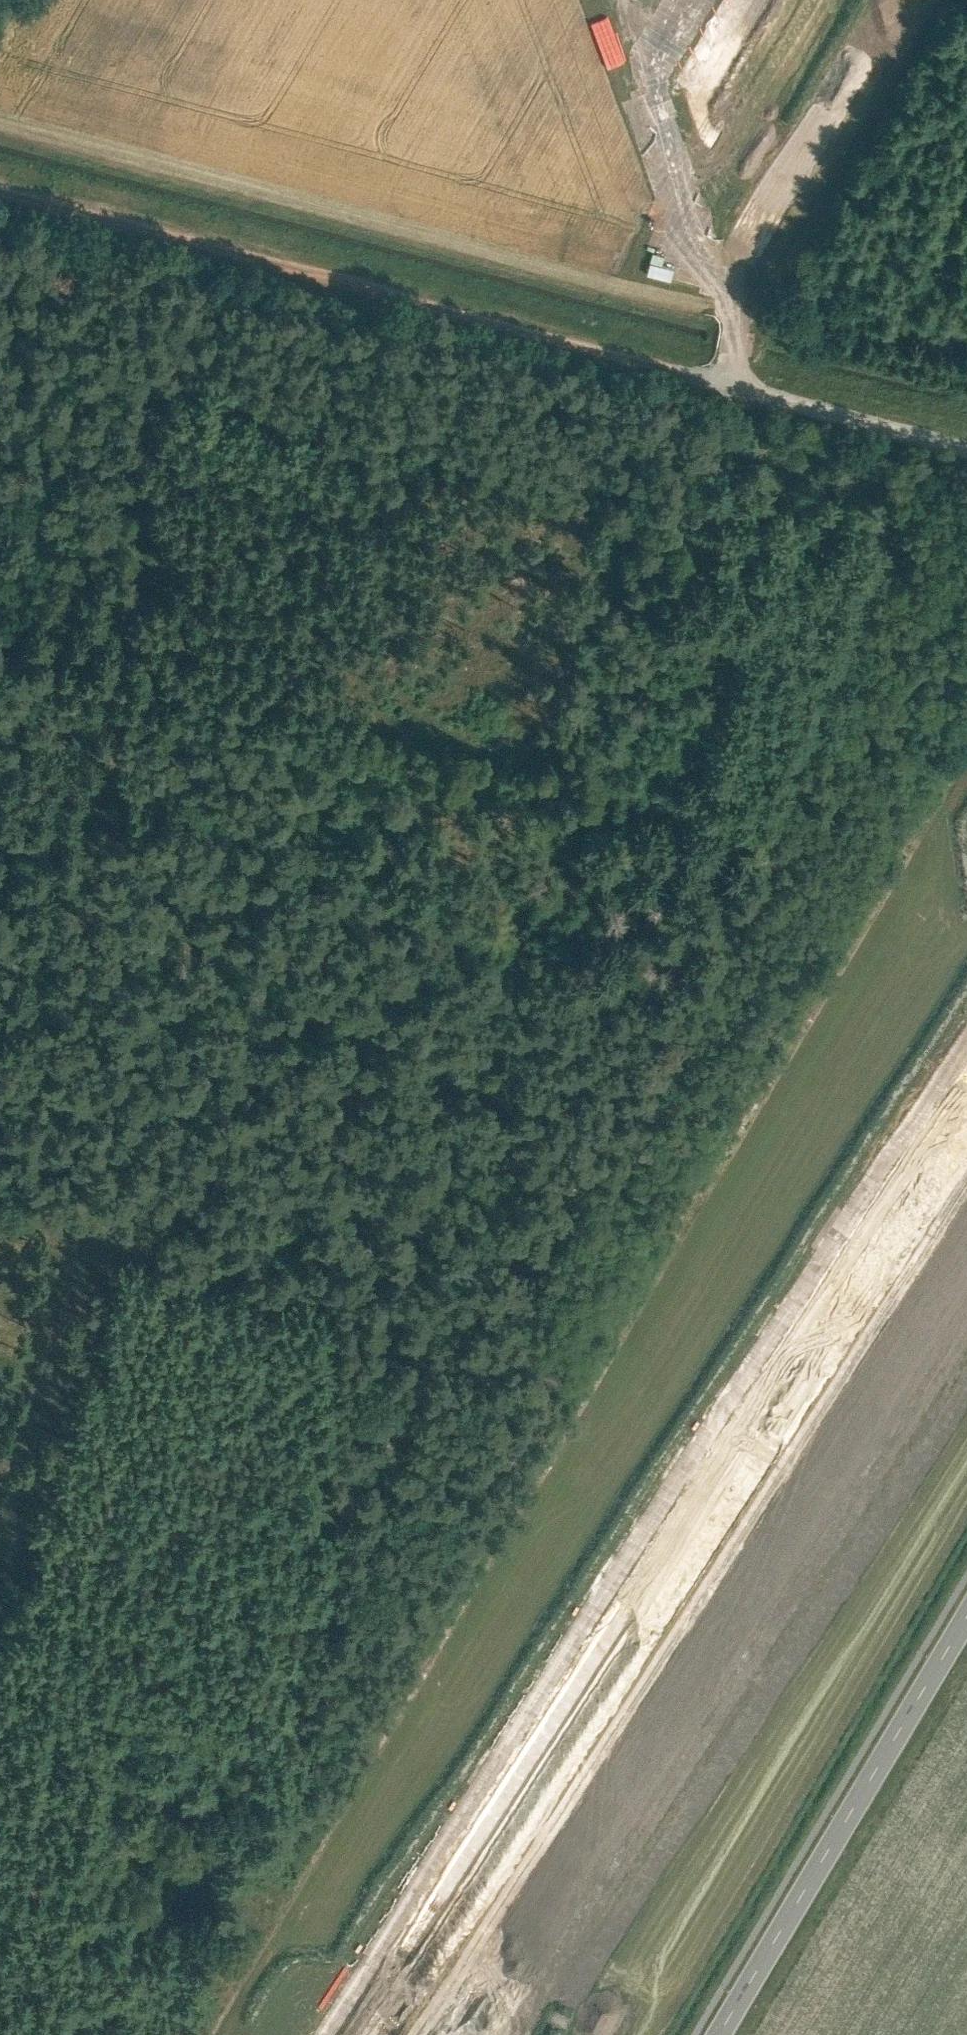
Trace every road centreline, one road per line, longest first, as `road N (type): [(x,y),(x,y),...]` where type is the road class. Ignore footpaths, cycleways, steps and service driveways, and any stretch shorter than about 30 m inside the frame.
road 1 (track): [(966,442),(0,188)]
road 2 (tertiary): [(719,2034),(966,1617)]
road 3 (track): [(721,377),(937,0)]

